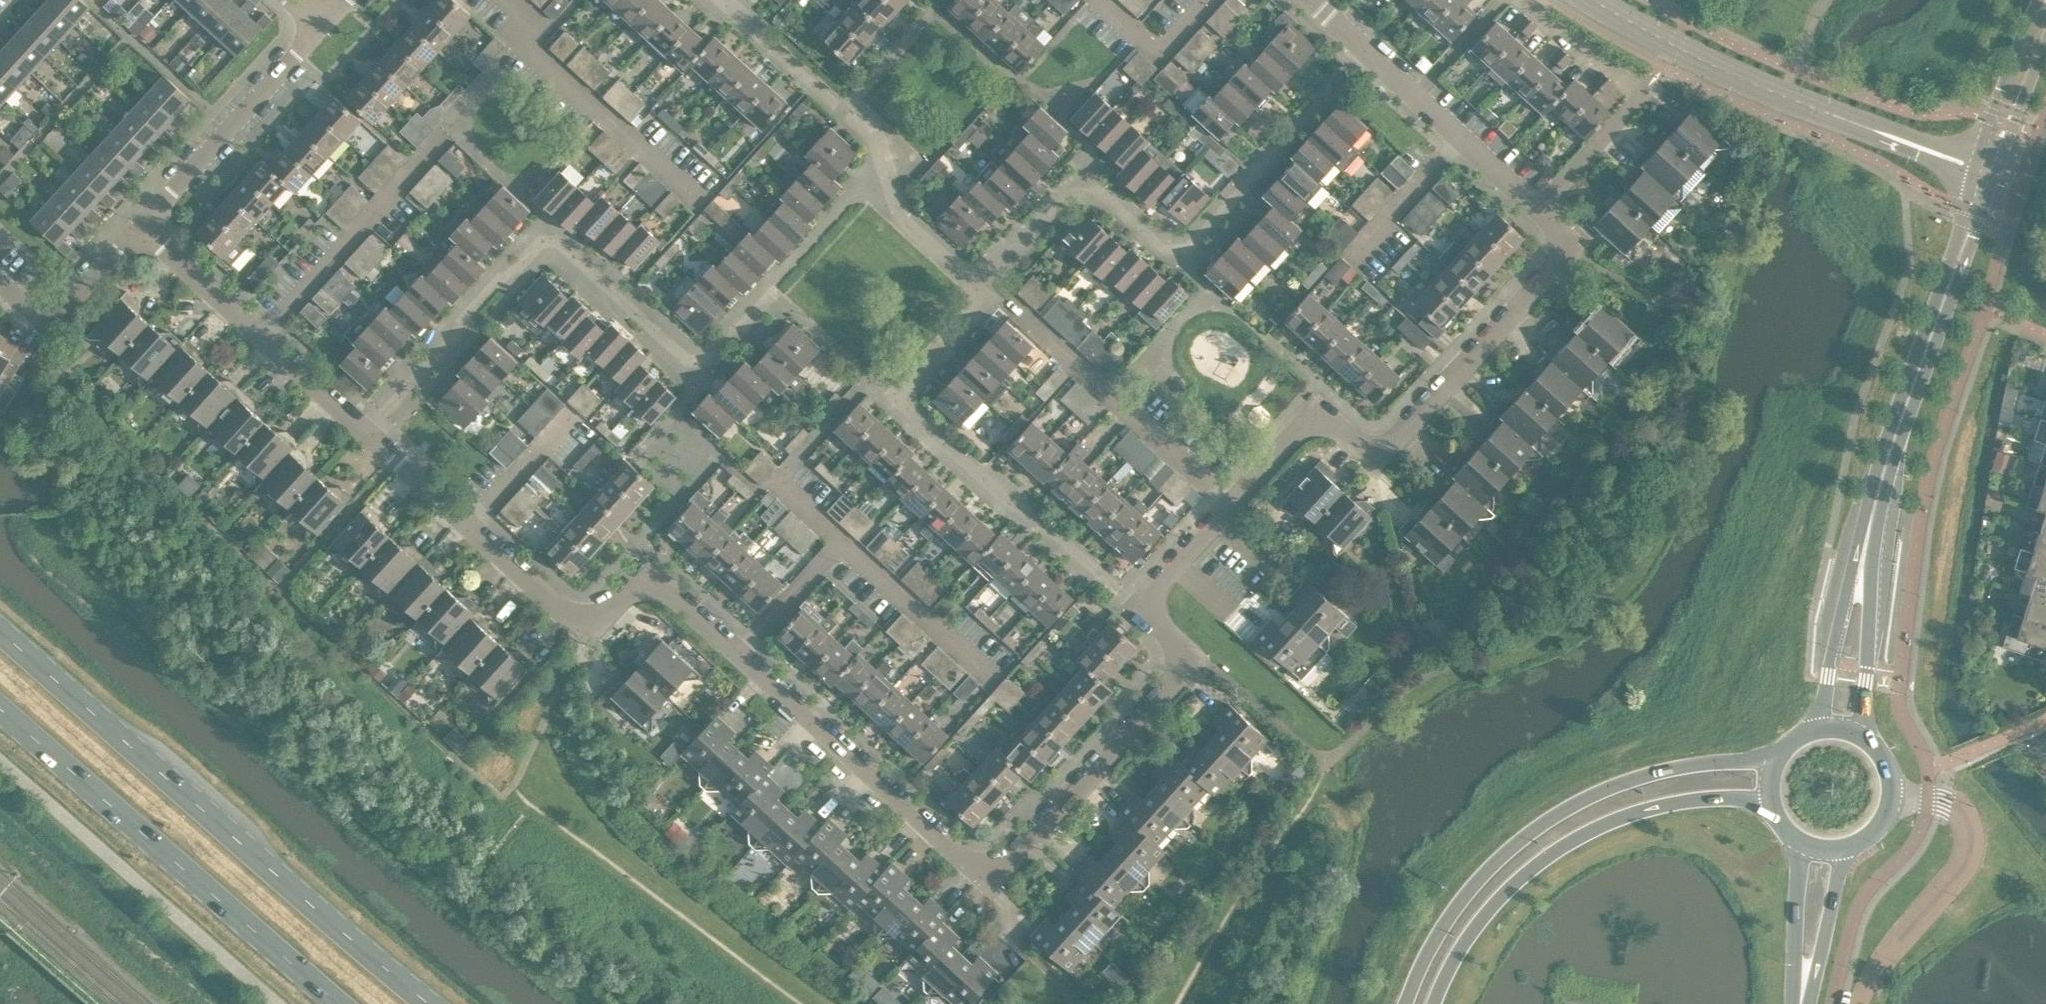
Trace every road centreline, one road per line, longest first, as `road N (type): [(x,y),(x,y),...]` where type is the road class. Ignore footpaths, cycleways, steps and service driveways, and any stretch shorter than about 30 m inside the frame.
road 1 (primary): [(429,1003),(0,628)]
road 2 (residential): [(370,438),(537,245),(565,245),(688,352),(714,347),(767,288)]
road 3 (residential): [(982,283),(1078,177),(1096,177),(1169,247),(1188,247),(1365,52)]
road 4 (residential): [(1229,501),(1318,412),(1361,447),(1385,446),(1559,249),(1560,225),(1539,205)]
road 5 (residential): [(738,653),(645,570),(587,635),(370,438)]
road 6 (tertiary): [(1780,757),(1654,771),(1547,816),(1455,896),(1404,1003)]
road 7 (residential): [(1135,610),(895,401),(992,292)]
road 8 (primary): [(0,709),(339,1003)]
road 9 (unclassified): [(1595,0),(1746,80),(1987,174)]
road 10 (tertiary): [(1436,1003),(1490,908),(1584,838),(1687,804),(1773,802)]
road 11 (tertiary): [(1869,536),(1881,476),(1987,174)]
road 12 (residential): [(988,880),(1192,662),(1135,610)]
road 13 (residential): [(988,880),(738,653)]
road 14 (residential): [(1229,501),(992,292)]
road 15 (residential): [(258,338),(468,109)]
road 16 (unclassified): [(1891,799),(1954,805),(1973,837),(1963,862),(1881,958),(1860,1003)]
road 17 (residential): [(1518,0),(1638,90),(1630,109),(1539,205)]
road 18 (residential): [(708,203),(533,47),(525,16),(508,0)]
road 19 (residential): [(135,225),(321,27)]
road 20 (residential): [(1539,205),(1365,52)]
road 21 (tertiary): [(1863,738),(1869,536)]
road 22 (tertiary): [(1869,536),(1829,662),(1818,731)]
road 23 (residential): [(990,676),(842,543)]
road 24 (tertiary): [(2037,0),(1988,117),(1987,174)]
road 25 (residential): [(258,338),(135,225)]
road 26 (tertiary): [(1799,840),(1800,1003)]
road 27 (tertiary): [(1804,1003),(1844,848)]
road 28 (residential): [(738,653),(842,543)]
road 29 (residential): [(370,438),(258,338)]
road 30 (tertiary): [(1987,174),(2045,40)]
road 31 (residential): [(1135,610),(1229,501)]
road 32 (residential): [(44,322),(135,225)]

